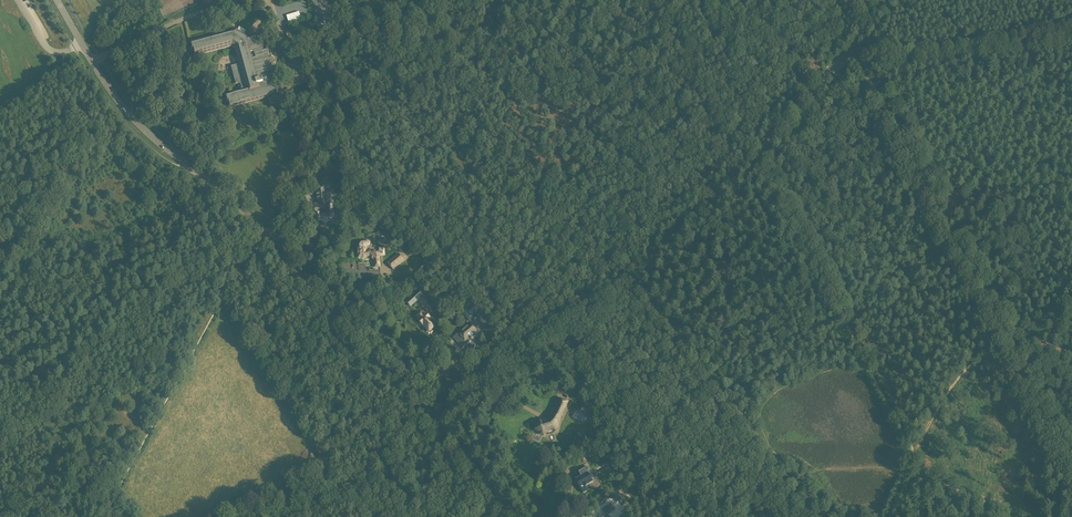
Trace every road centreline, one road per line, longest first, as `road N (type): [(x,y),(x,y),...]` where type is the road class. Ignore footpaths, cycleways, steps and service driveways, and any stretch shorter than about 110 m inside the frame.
road 1 (unclassified): [(436,420),(626,291),(757,154),(884,0)]
road 2 (secondary): [(436,420),(241,208),(139,124),(57,0)]
road 3 (track): [(304,135),(722,516)]
road 4 (track): [(914,454),(757,154)]
road 5 (track): [(1071,469),(937,215)]
road 6 (track): [(777,491),(618,298)]
road 7 (track): [(1071,309),(1003,339),(966,369),(914,454)]
road 8 (track): [(1071,38),(857,59)]
road 9 (track): [(900,61),(1071,131)]
road 10 (track): [(937,215),(856,62)]
road 11 (track): [(888,516),(914,454),(956,491),(999,501)]
road 12 (track): [(789,480),(694,356)]
road 13 (track): [(694,356),(821,276)]
road 14 (track): [(937,215),(1013,192),(1071,190)]

